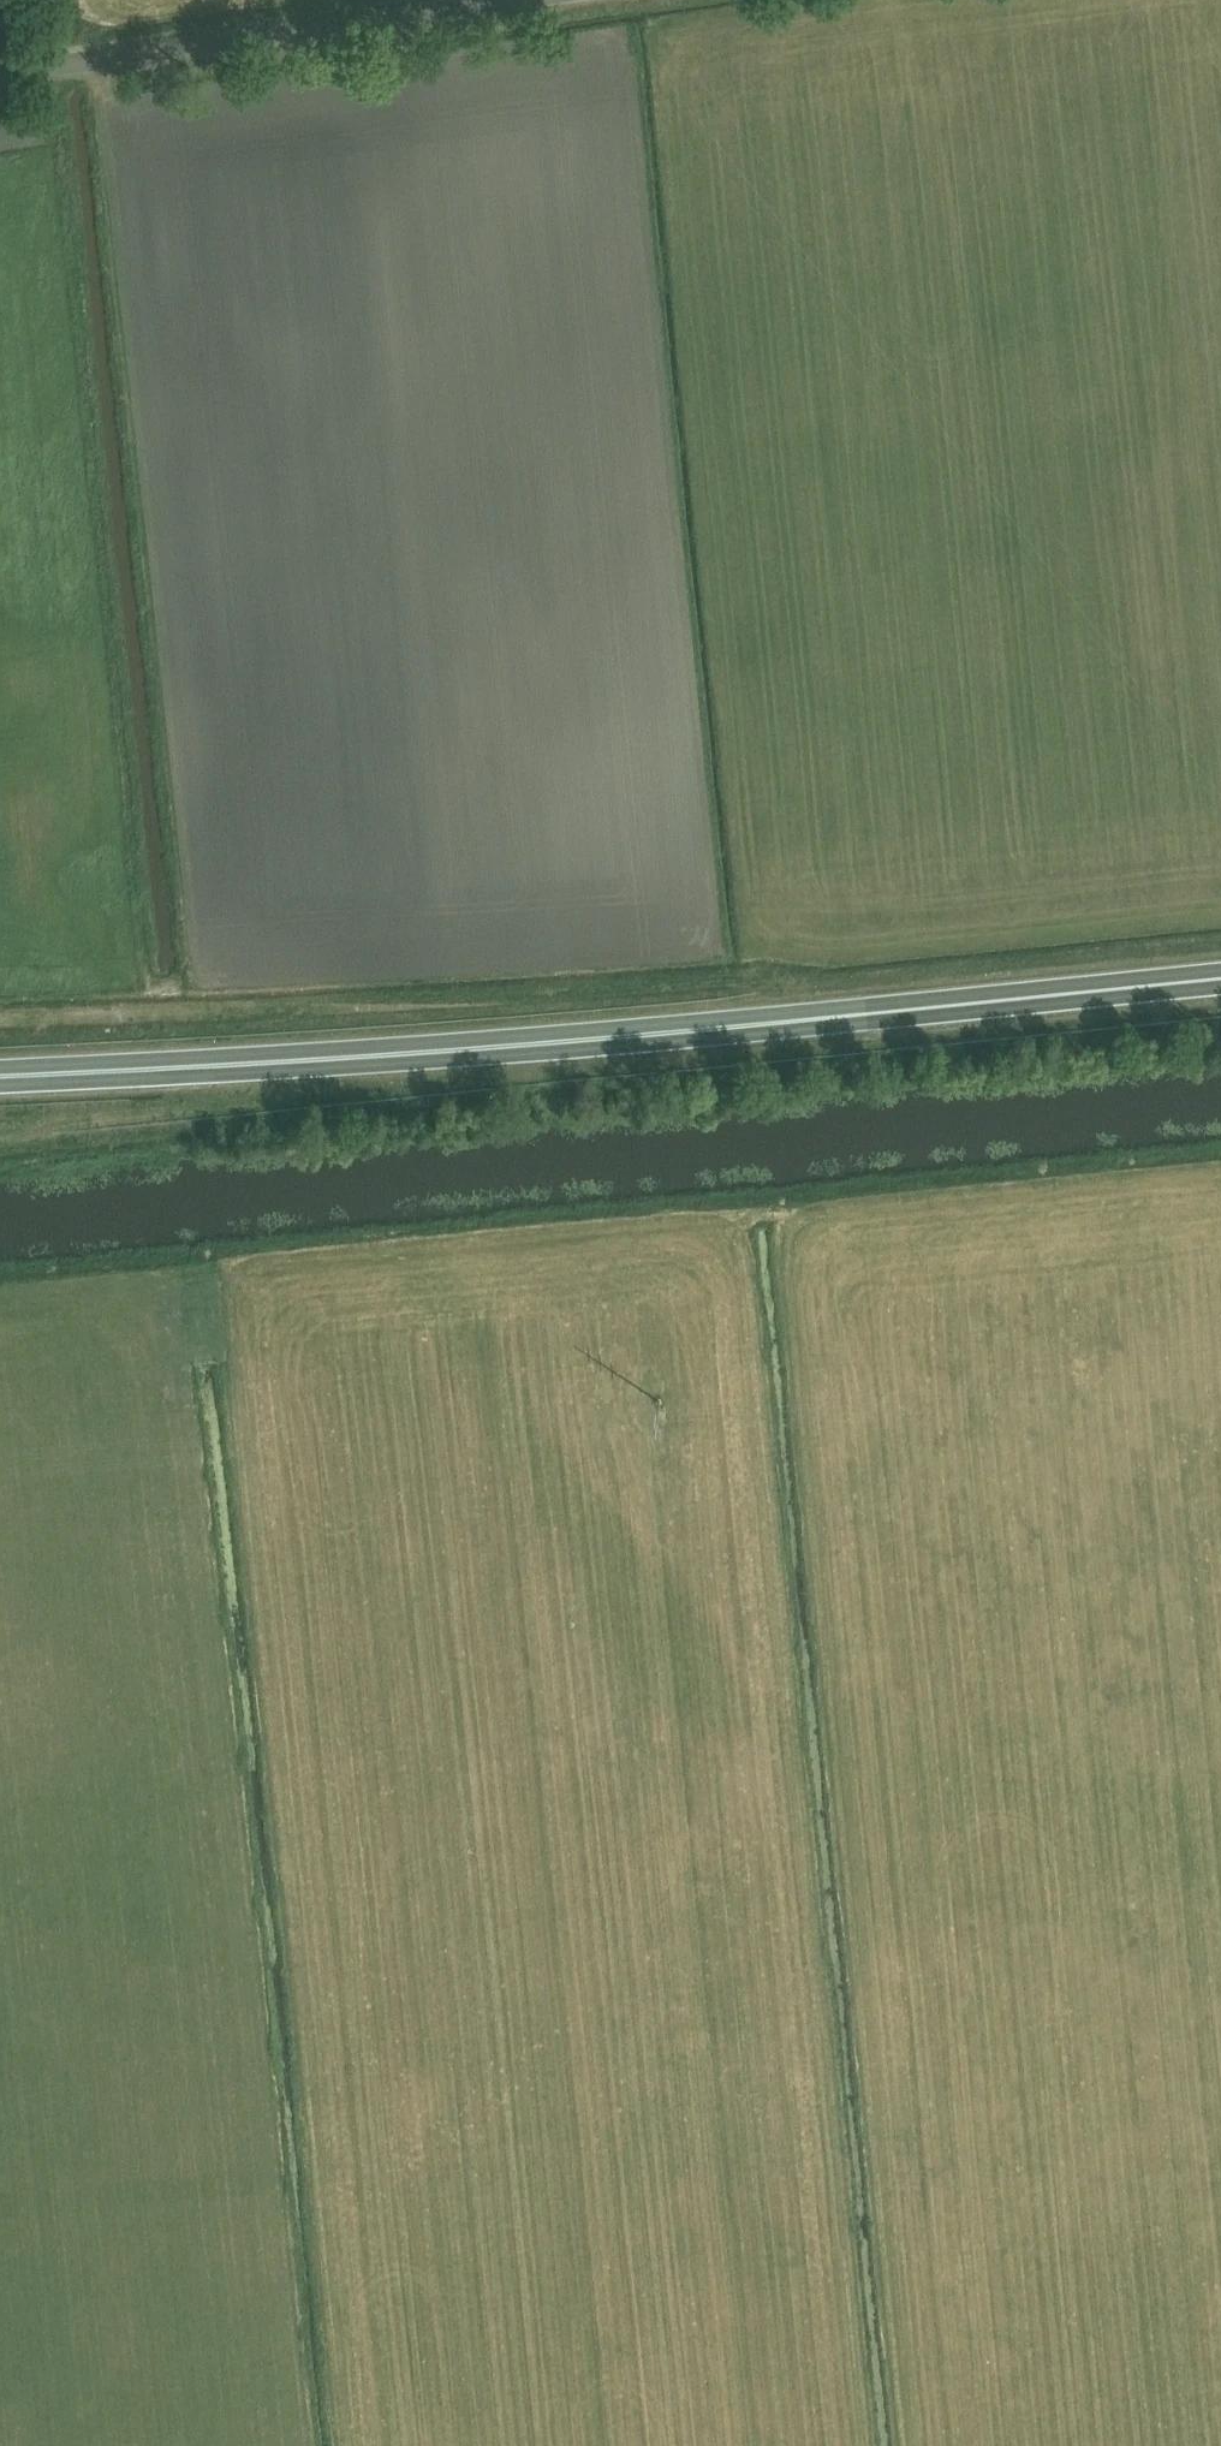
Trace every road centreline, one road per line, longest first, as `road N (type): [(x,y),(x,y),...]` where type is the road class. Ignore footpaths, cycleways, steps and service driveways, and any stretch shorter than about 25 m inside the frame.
road 1 (trunk): [(0,1072),(665,1032),(1220,978)]
road 2 (unclassified): [(0,71),(506,0)]

